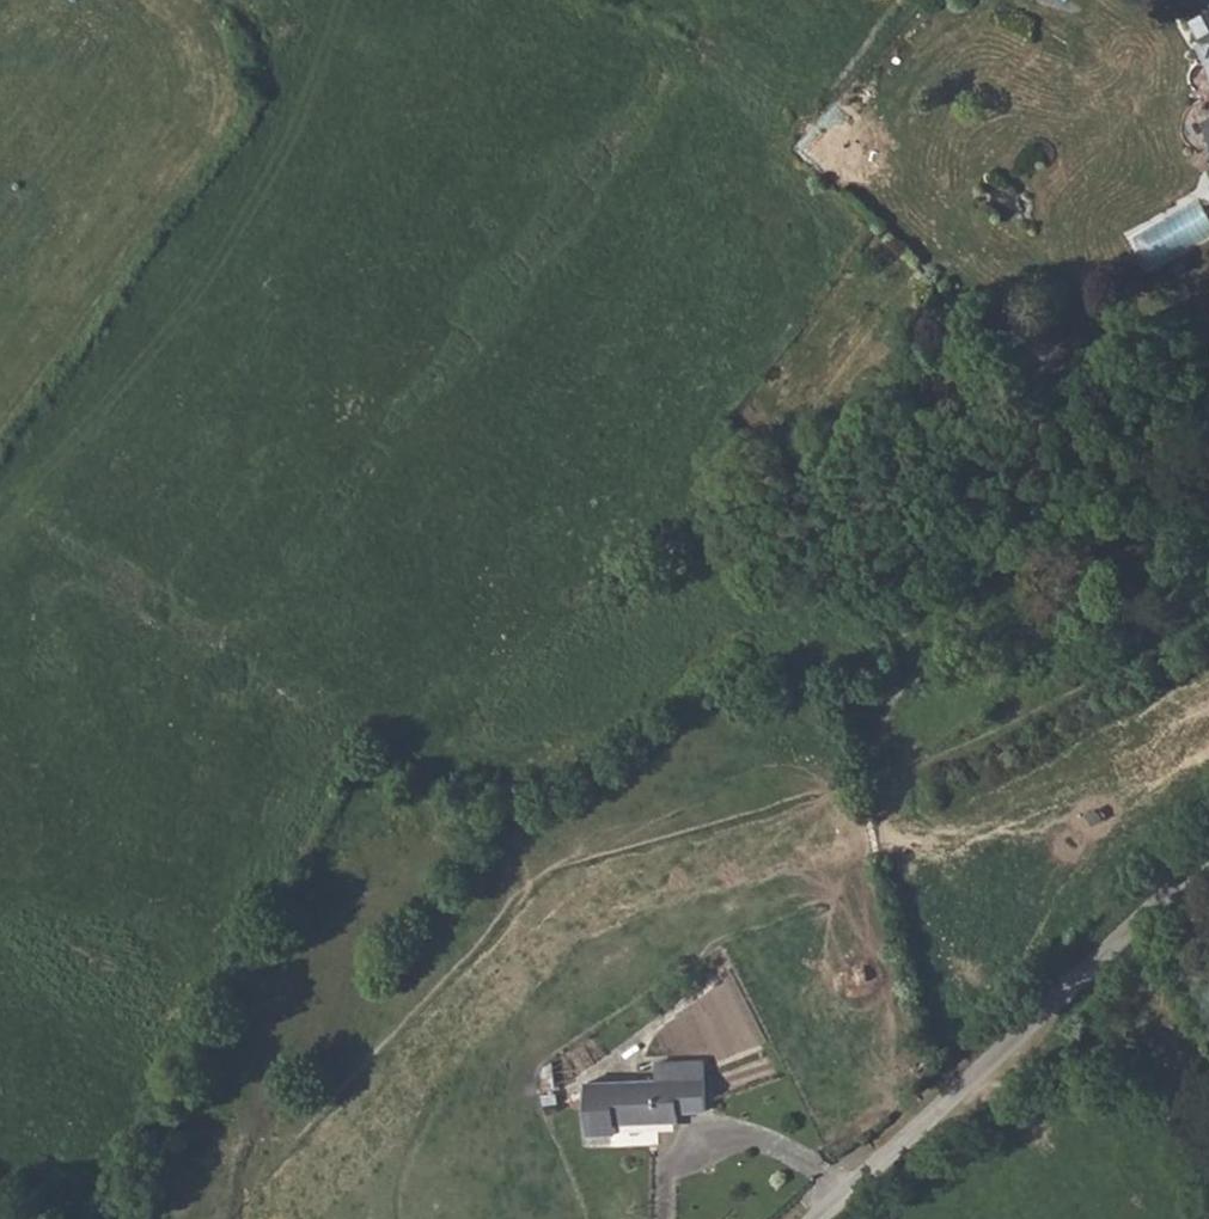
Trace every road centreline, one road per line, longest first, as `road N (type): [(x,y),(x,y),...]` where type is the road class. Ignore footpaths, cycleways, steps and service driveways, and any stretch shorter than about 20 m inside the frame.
road 1 (unclassified): [(1208,856),(1043,1019),(812,1218)]

